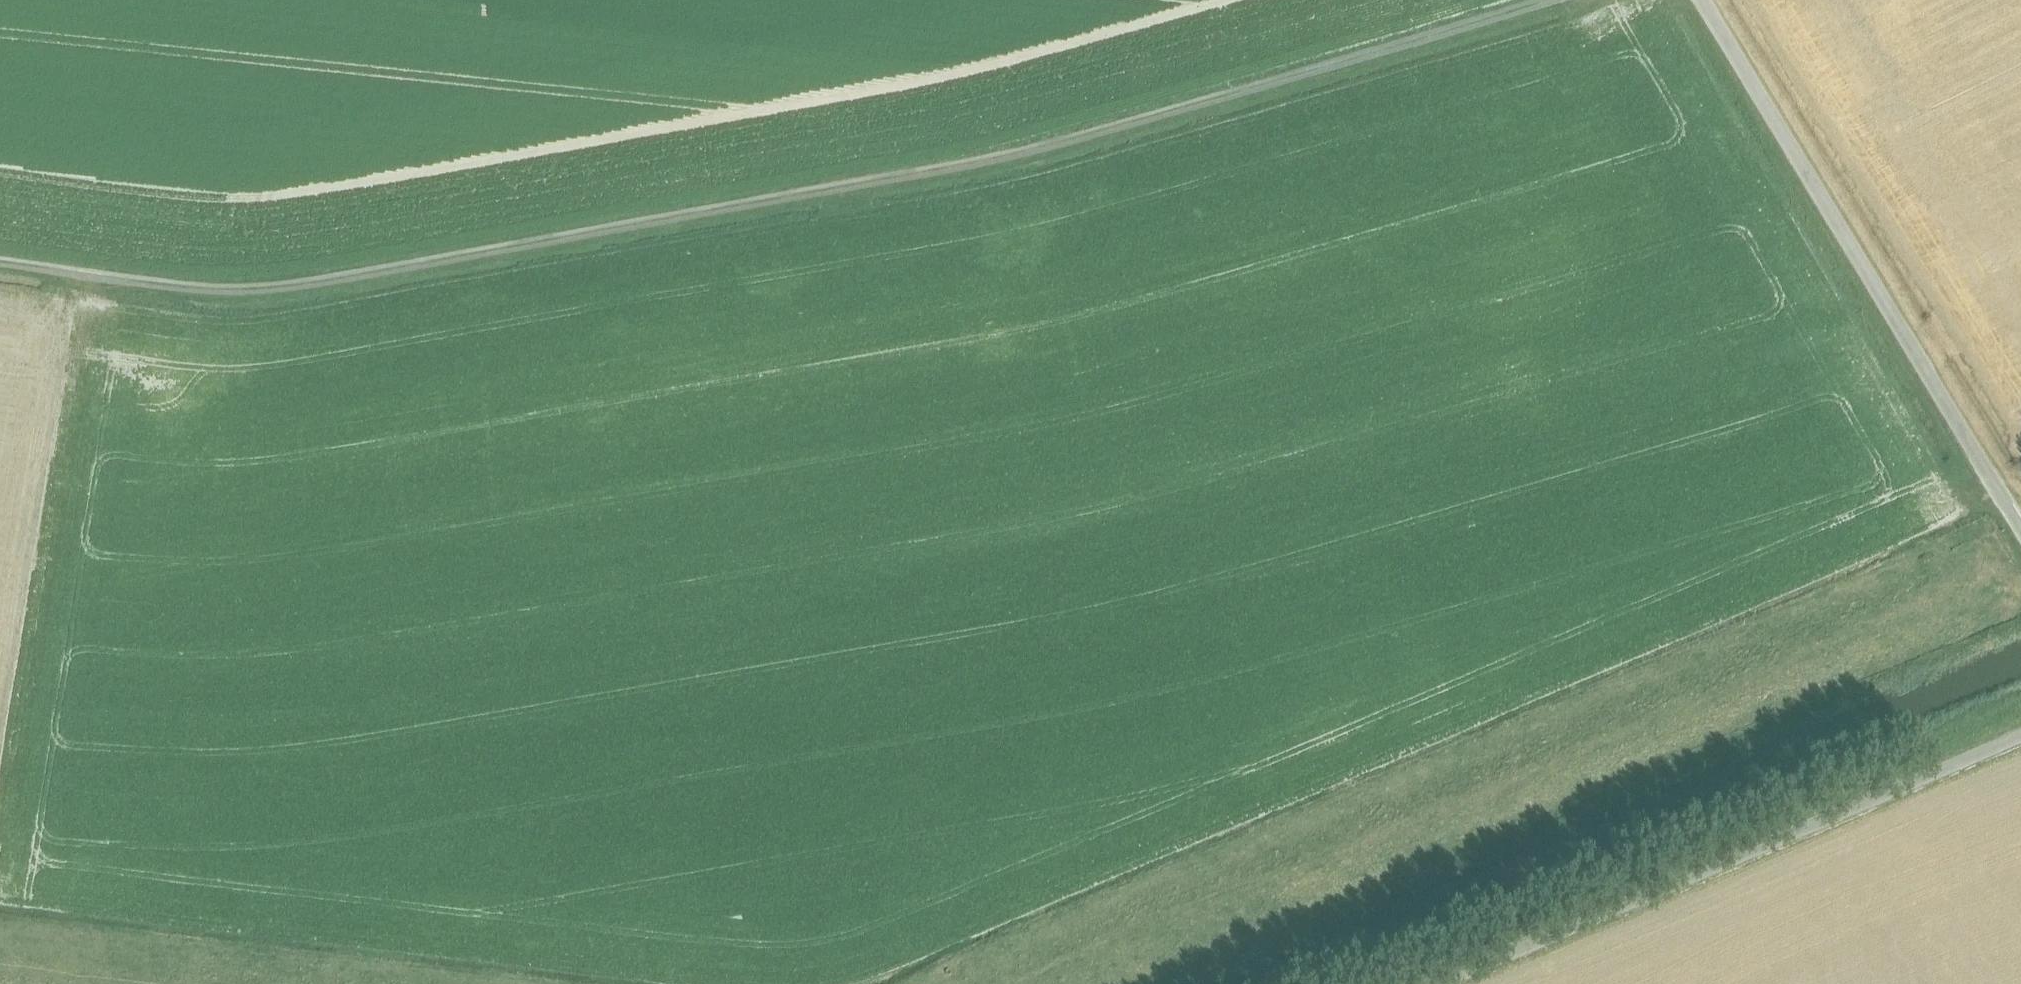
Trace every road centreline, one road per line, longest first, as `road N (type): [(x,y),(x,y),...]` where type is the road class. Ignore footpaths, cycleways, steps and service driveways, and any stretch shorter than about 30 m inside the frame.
road 1 (track): [(0,258),(210,288),(373,274),(984,161),(1545,0)]
road 2 (unclassified): [(1442,983),(2020,738)]
road 3 (unclassified): [(2020,529),(1702,0)]

